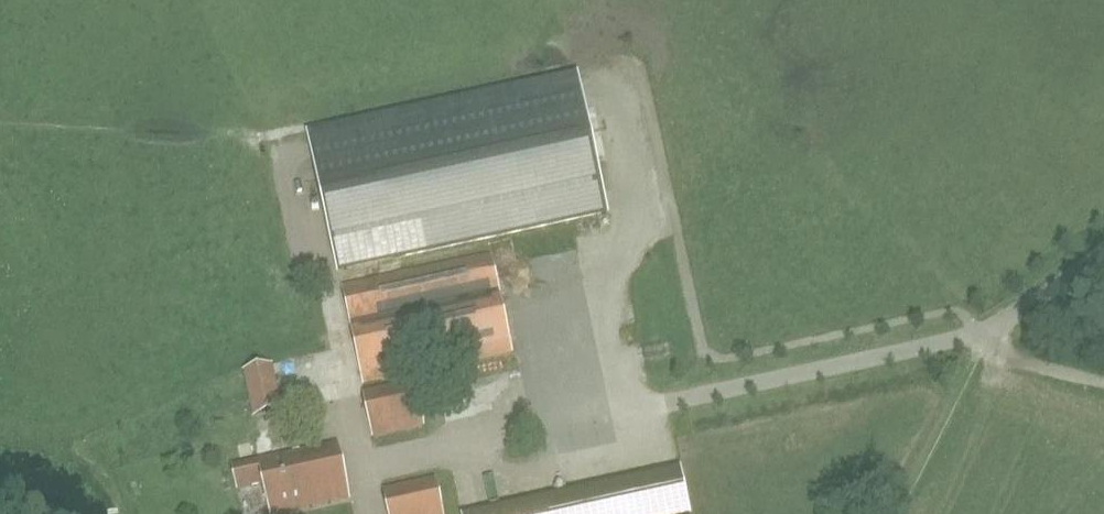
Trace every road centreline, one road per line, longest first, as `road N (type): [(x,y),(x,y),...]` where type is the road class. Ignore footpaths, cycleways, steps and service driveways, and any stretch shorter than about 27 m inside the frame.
road 1 (track): [(478,436),(363,465),(288,136),(602,69),(633,222),(607,296),(631,406)]
road 2 (track): [(1103,378),(1028,363),(989,339),(886,513)]

